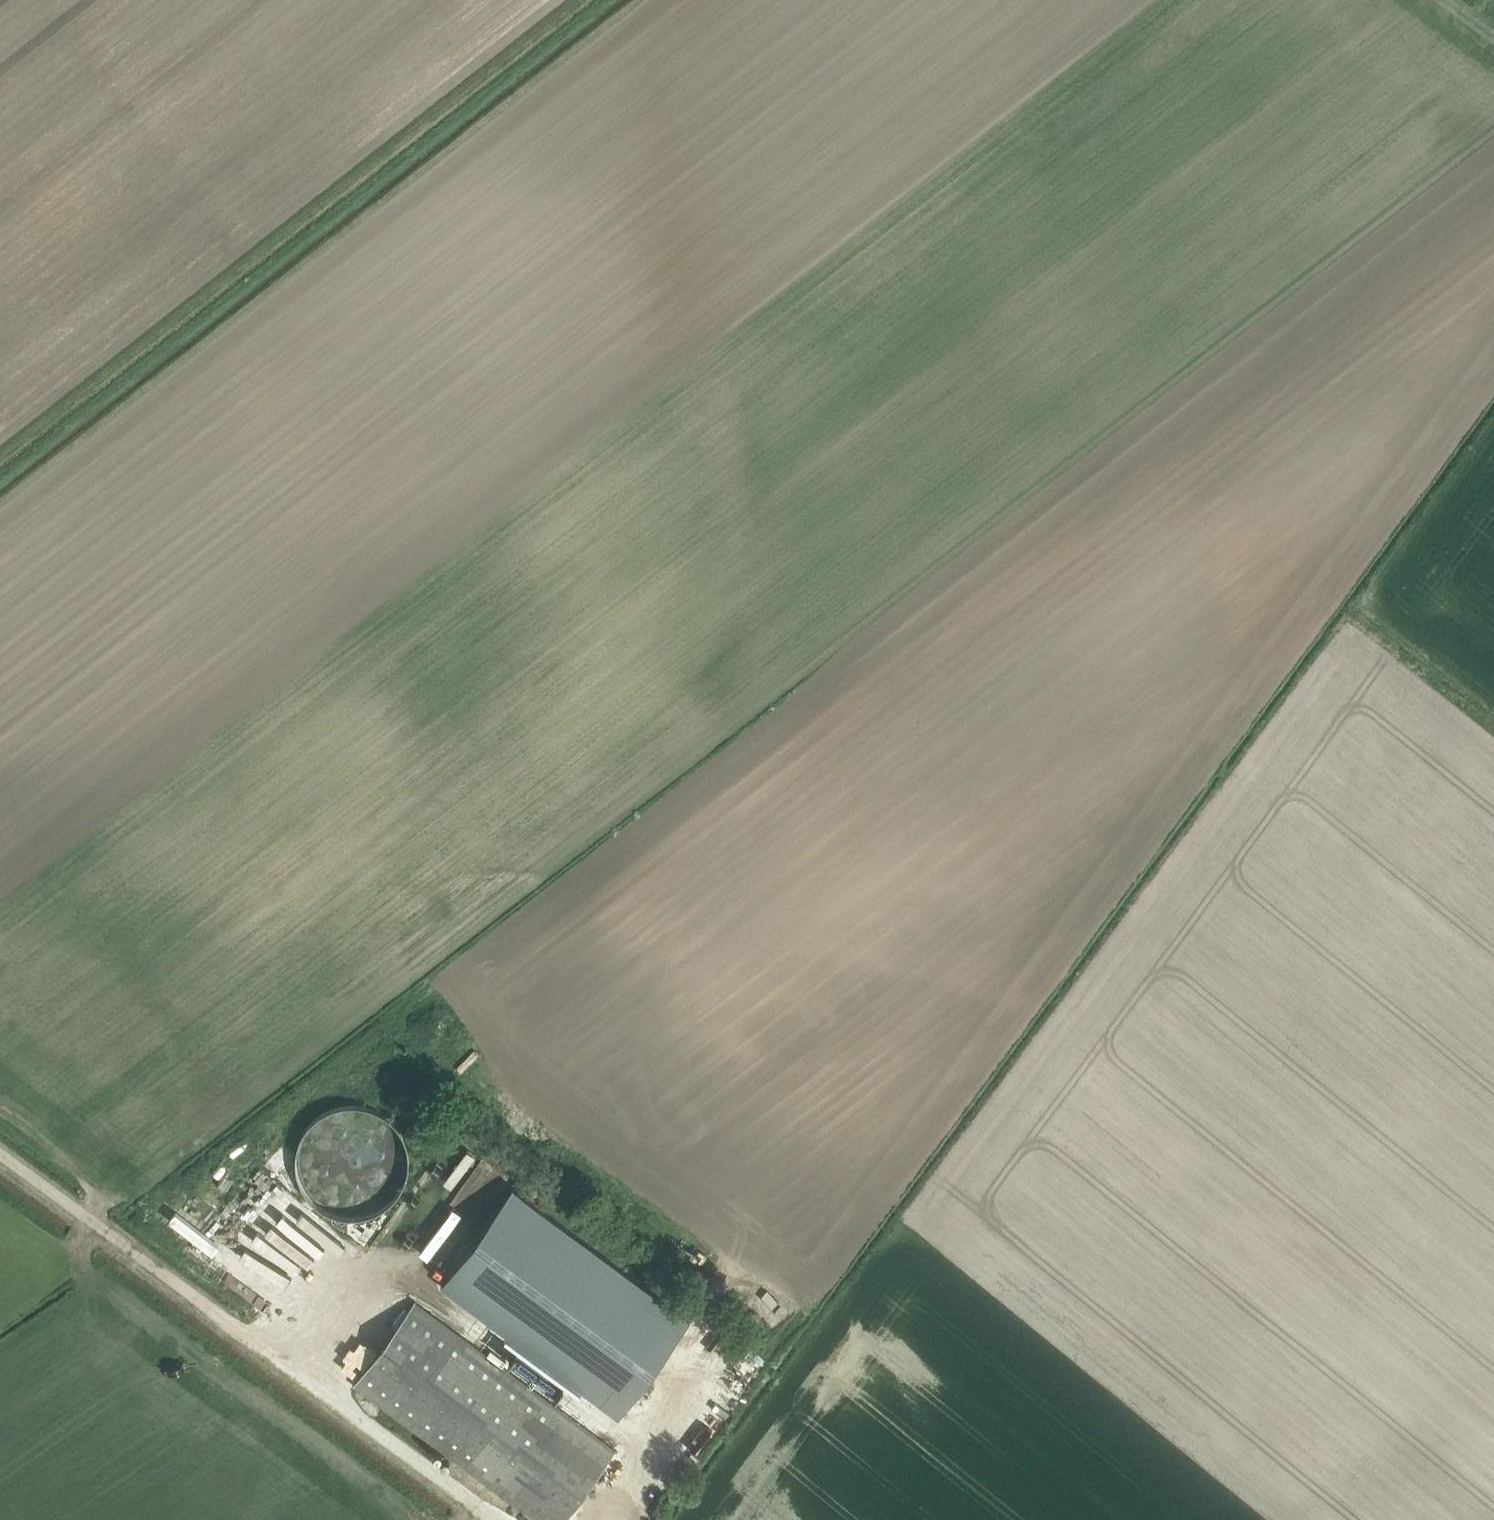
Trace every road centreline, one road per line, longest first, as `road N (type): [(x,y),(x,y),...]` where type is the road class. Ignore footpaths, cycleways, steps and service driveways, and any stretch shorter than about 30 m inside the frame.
road 1 (unclassified): [(492,1519),(0,1152)]

